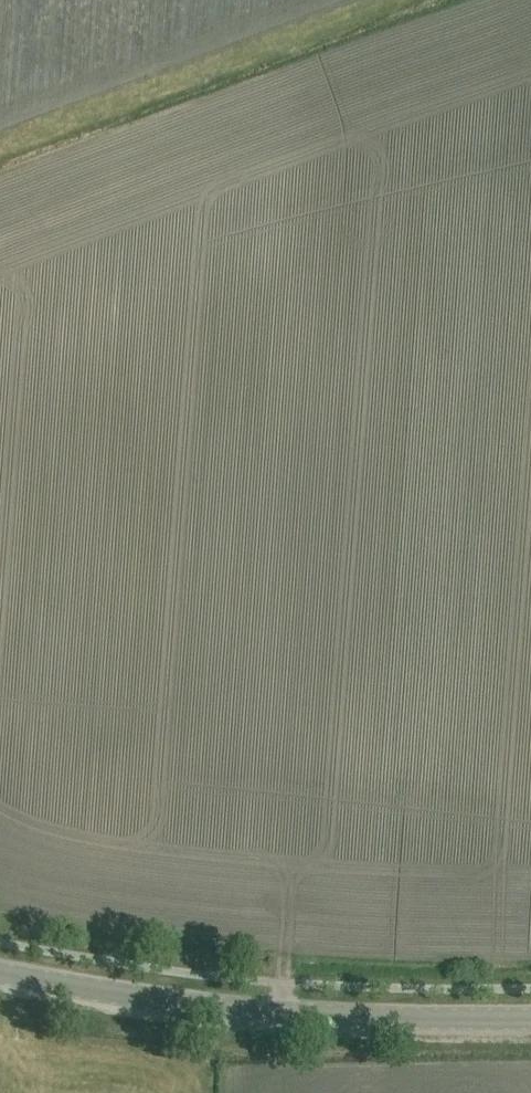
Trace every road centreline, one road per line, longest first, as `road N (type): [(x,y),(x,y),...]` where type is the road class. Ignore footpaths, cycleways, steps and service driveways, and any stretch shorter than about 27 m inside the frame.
road 1 (tertiary): [(530,1018),(280,1012),(0,974)]

